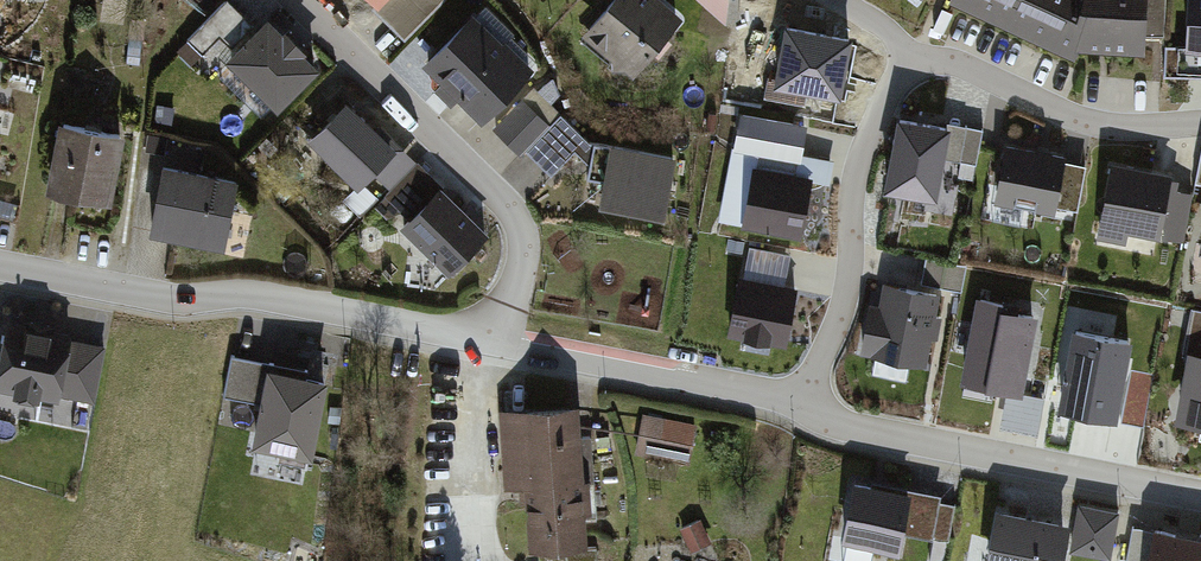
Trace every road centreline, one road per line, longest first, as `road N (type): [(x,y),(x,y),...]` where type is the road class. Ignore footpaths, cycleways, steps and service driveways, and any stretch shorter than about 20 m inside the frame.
road 1 (residential): [(501,343),(240,294),(183,299),(0,263)]
road 2 (residential): [(298,0),(504,198),(523,242),(501,343)]
road 3 (residential): [(808,402),(850,426),(1200,498)]
road 4 (residential): [(808,402),(839,316),(868,131),(907,63)]
road 5 (residential): [(501,343),(808,402)]
road 6 (residential): [(907,63),(983,73),(1076,118),(1109,125),(1200,122)]

